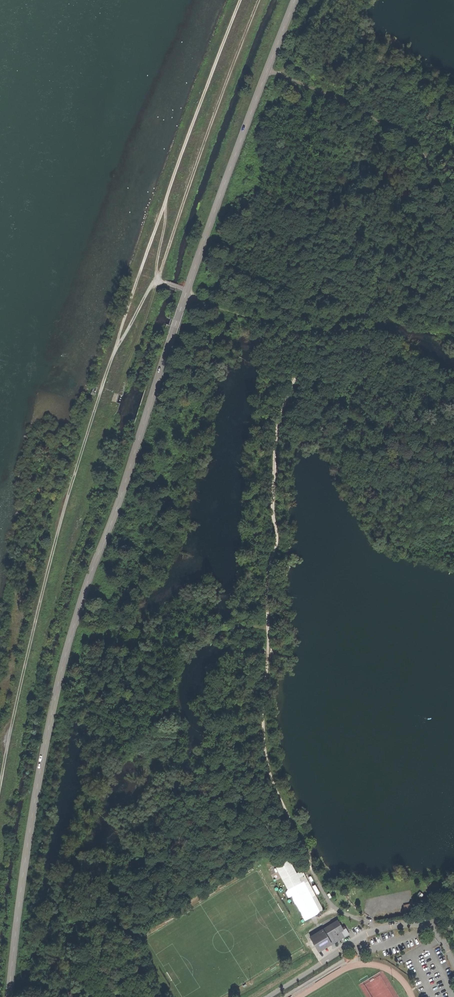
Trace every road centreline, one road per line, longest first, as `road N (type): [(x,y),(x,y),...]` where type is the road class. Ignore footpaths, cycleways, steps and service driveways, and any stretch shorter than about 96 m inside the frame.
road 1 (tertiary): [(10,996),(46,731),(74,624),(186,290),(295,0)]
road 2 (track): [(241,0),(84,437),(36,612),(0,790)]
road 3 (track): [(380,928),(331,901),(266,752),(272,453),(285,398),(306,365),(339,348),(396,353),(453,385)]
road 4 (track): [(167,194),(156,279),(279,332),(306,365)]
road 5 (track): [(453,217),(417,142),(271,68)]
road 6 (residential): [(320,963),(380,928),(420,922),(432,924),(453,965)]

